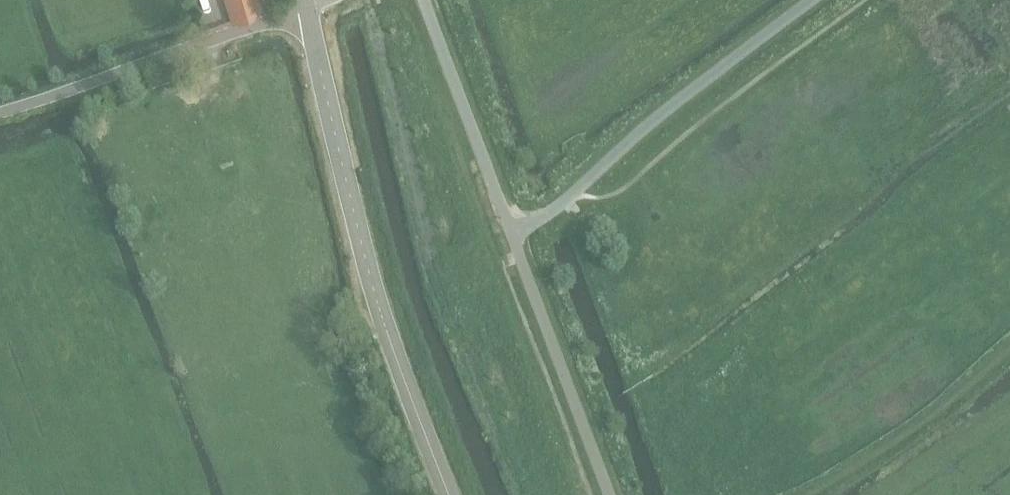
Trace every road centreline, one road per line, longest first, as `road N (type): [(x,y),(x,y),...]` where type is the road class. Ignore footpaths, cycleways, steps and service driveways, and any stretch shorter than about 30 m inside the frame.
road 1 (unclassified): [(449,494),(377,301),(308,10)]
road 2 (unclassified): [(0,114),(308,10)]

